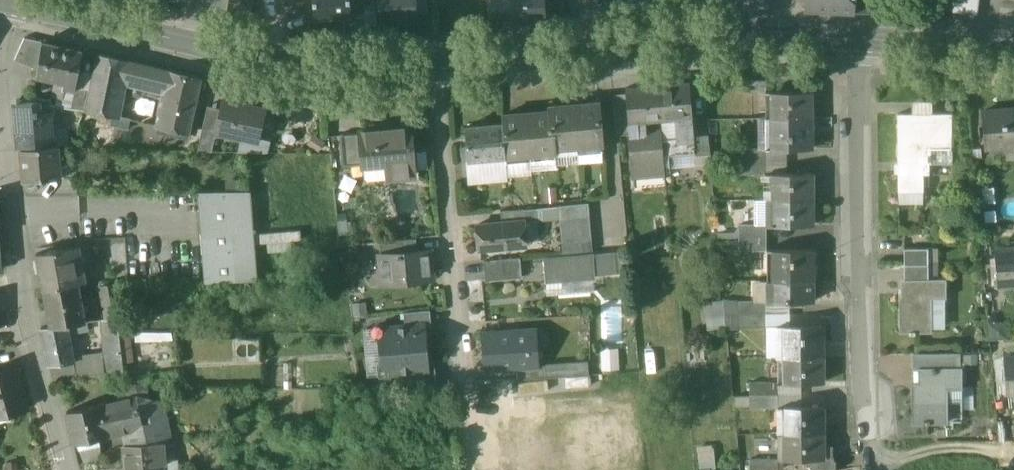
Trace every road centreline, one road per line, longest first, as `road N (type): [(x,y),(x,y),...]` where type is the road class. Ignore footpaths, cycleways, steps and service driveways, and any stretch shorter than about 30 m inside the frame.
road 1 (tertiary): [(9,0),(276,61),(434,65)]
road 2 (residential): [(863,39),(861,301),(871,469)]
road 3 (residential): [(434,65),(469,469)]
road 4 (residential): [(0,102),(18,268),(70,469)]
road 5 (tertiary): [(588,55),(770,38)]
road 6 (tertiary): [(434,65),(588,55)]
road 7 (tertiary): [(863,39),(1013,53)]

